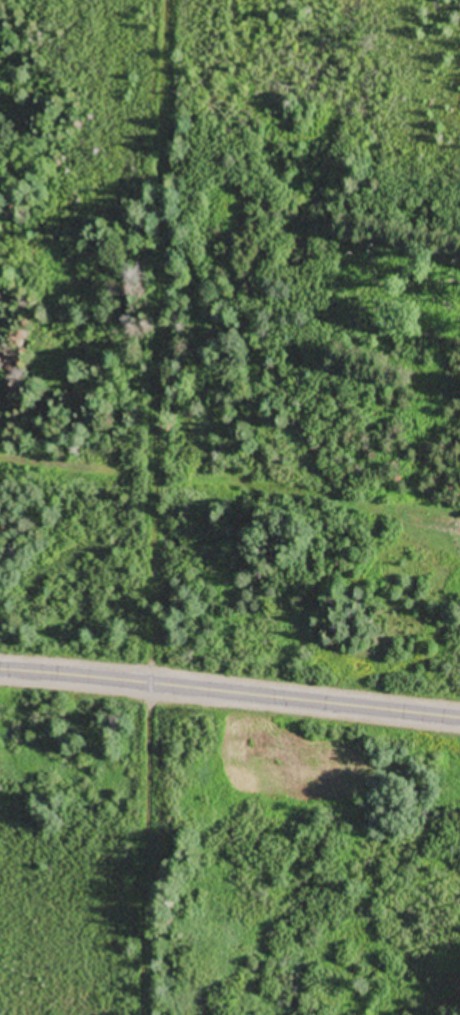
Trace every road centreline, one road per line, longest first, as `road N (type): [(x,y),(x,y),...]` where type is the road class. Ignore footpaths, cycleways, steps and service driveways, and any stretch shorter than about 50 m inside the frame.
road 1 (secondary): [(0,672),(459,719)]

